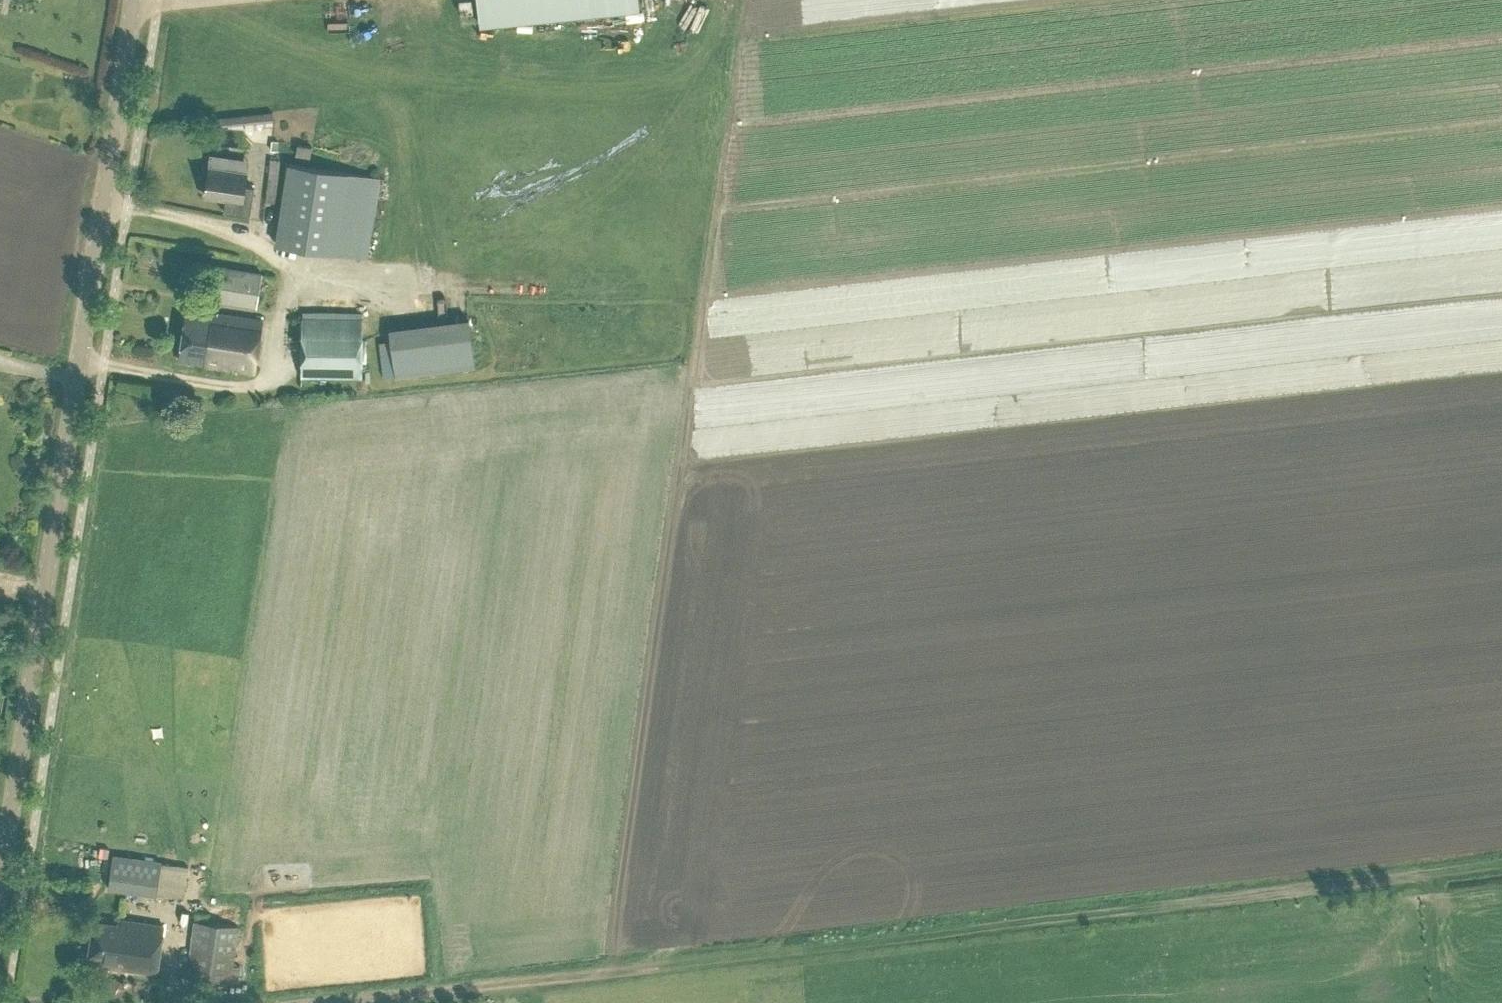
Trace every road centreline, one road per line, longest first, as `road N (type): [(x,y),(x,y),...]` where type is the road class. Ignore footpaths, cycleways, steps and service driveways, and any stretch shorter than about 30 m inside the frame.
road 1 (track): [(320,1002),(1501,864)]
road 2 (tertiary): [(0,876),(132,0)]

